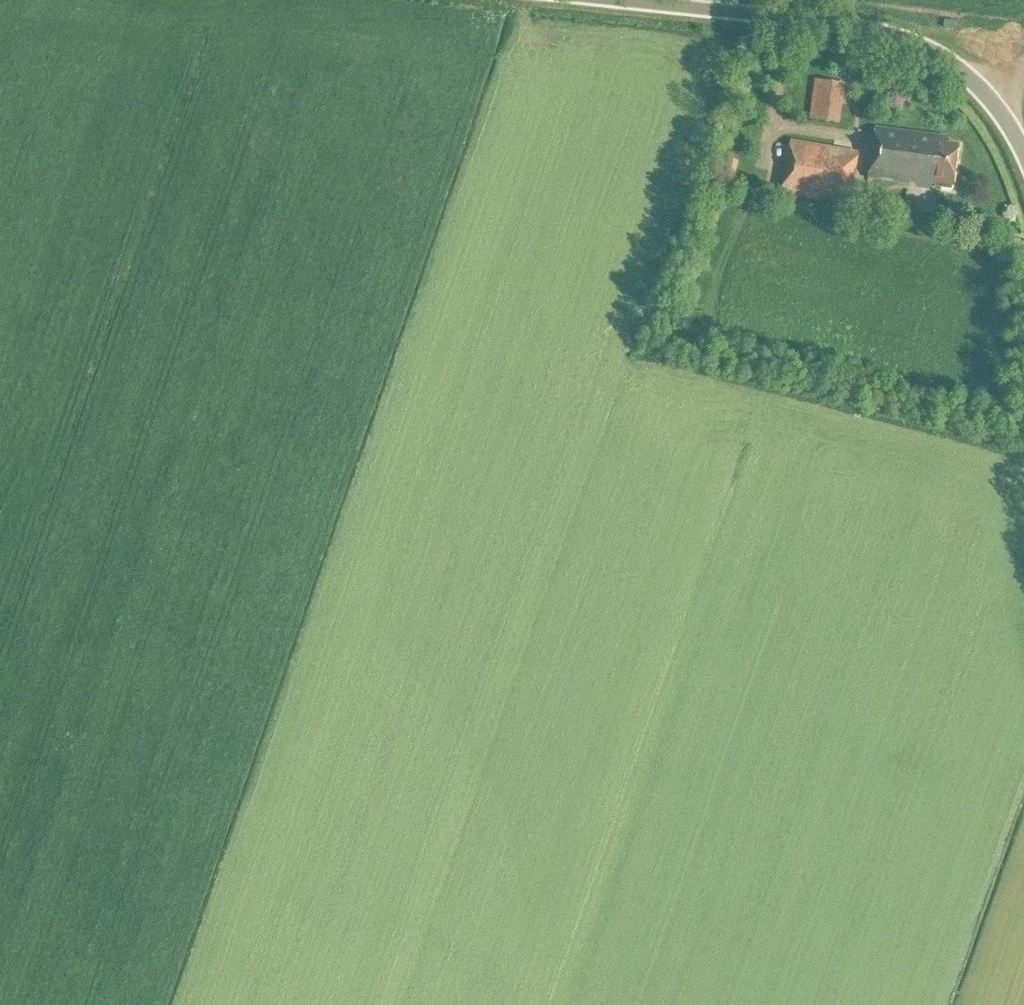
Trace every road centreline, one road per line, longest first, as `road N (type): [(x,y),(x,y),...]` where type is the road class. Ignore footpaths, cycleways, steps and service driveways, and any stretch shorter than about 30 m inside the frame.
road 1 (unclassified): [(991,100),(930,52),(883,33),(602,0)]

